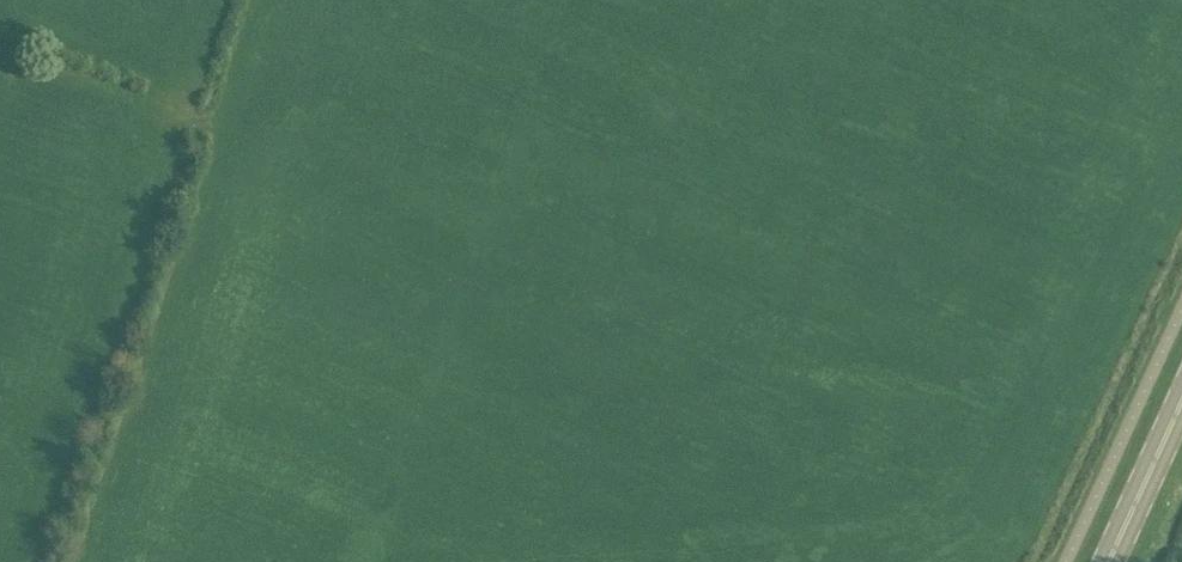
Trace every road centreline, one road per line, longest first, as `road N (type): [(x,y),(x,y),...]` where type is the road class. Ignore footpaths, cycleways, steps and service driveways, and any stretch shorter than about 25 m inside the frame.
road 1 (primary): [(1108,561),(1181,400)]

